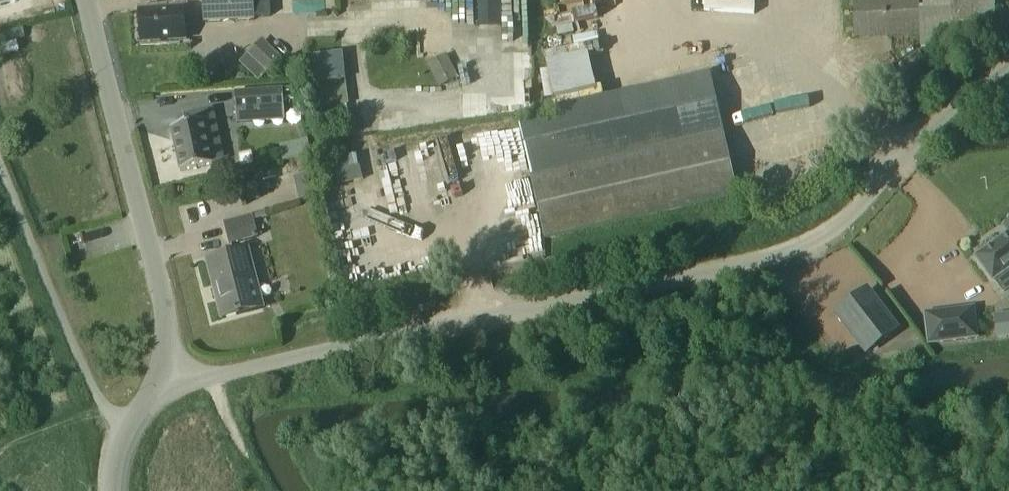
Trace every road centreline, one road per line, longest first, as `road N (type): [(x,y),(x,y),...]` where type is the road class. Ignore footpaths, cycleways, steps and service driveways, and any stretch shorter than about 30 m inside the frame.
road 1 (unclassified): [(181,384),(576,294),(766,261),(827,236),(928,127),(1008,64)]
road 2 (unclassified): [(181,384),(84,0)]
road 3 (unclassified): [(111,490),(114,442),(142,406),(181,384)]

